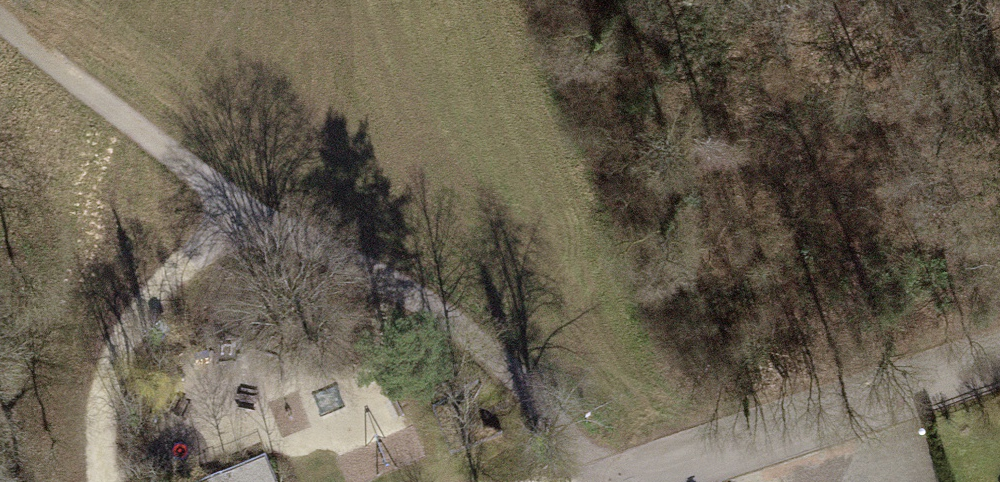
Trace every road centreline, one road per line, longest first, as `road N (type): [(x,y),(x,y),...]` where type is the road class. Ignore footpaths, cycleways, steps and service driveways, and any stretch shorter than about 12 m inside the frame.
road 1 (track): [(241,210),(433,309),(507,371),(599,481)]
road 2 (residential): [(618,481),(999,364)]
road 3 (track): [(241,210),(140,310),(106,383),(103,481)]
road 4 (track): [(0,26),(241,210)]

